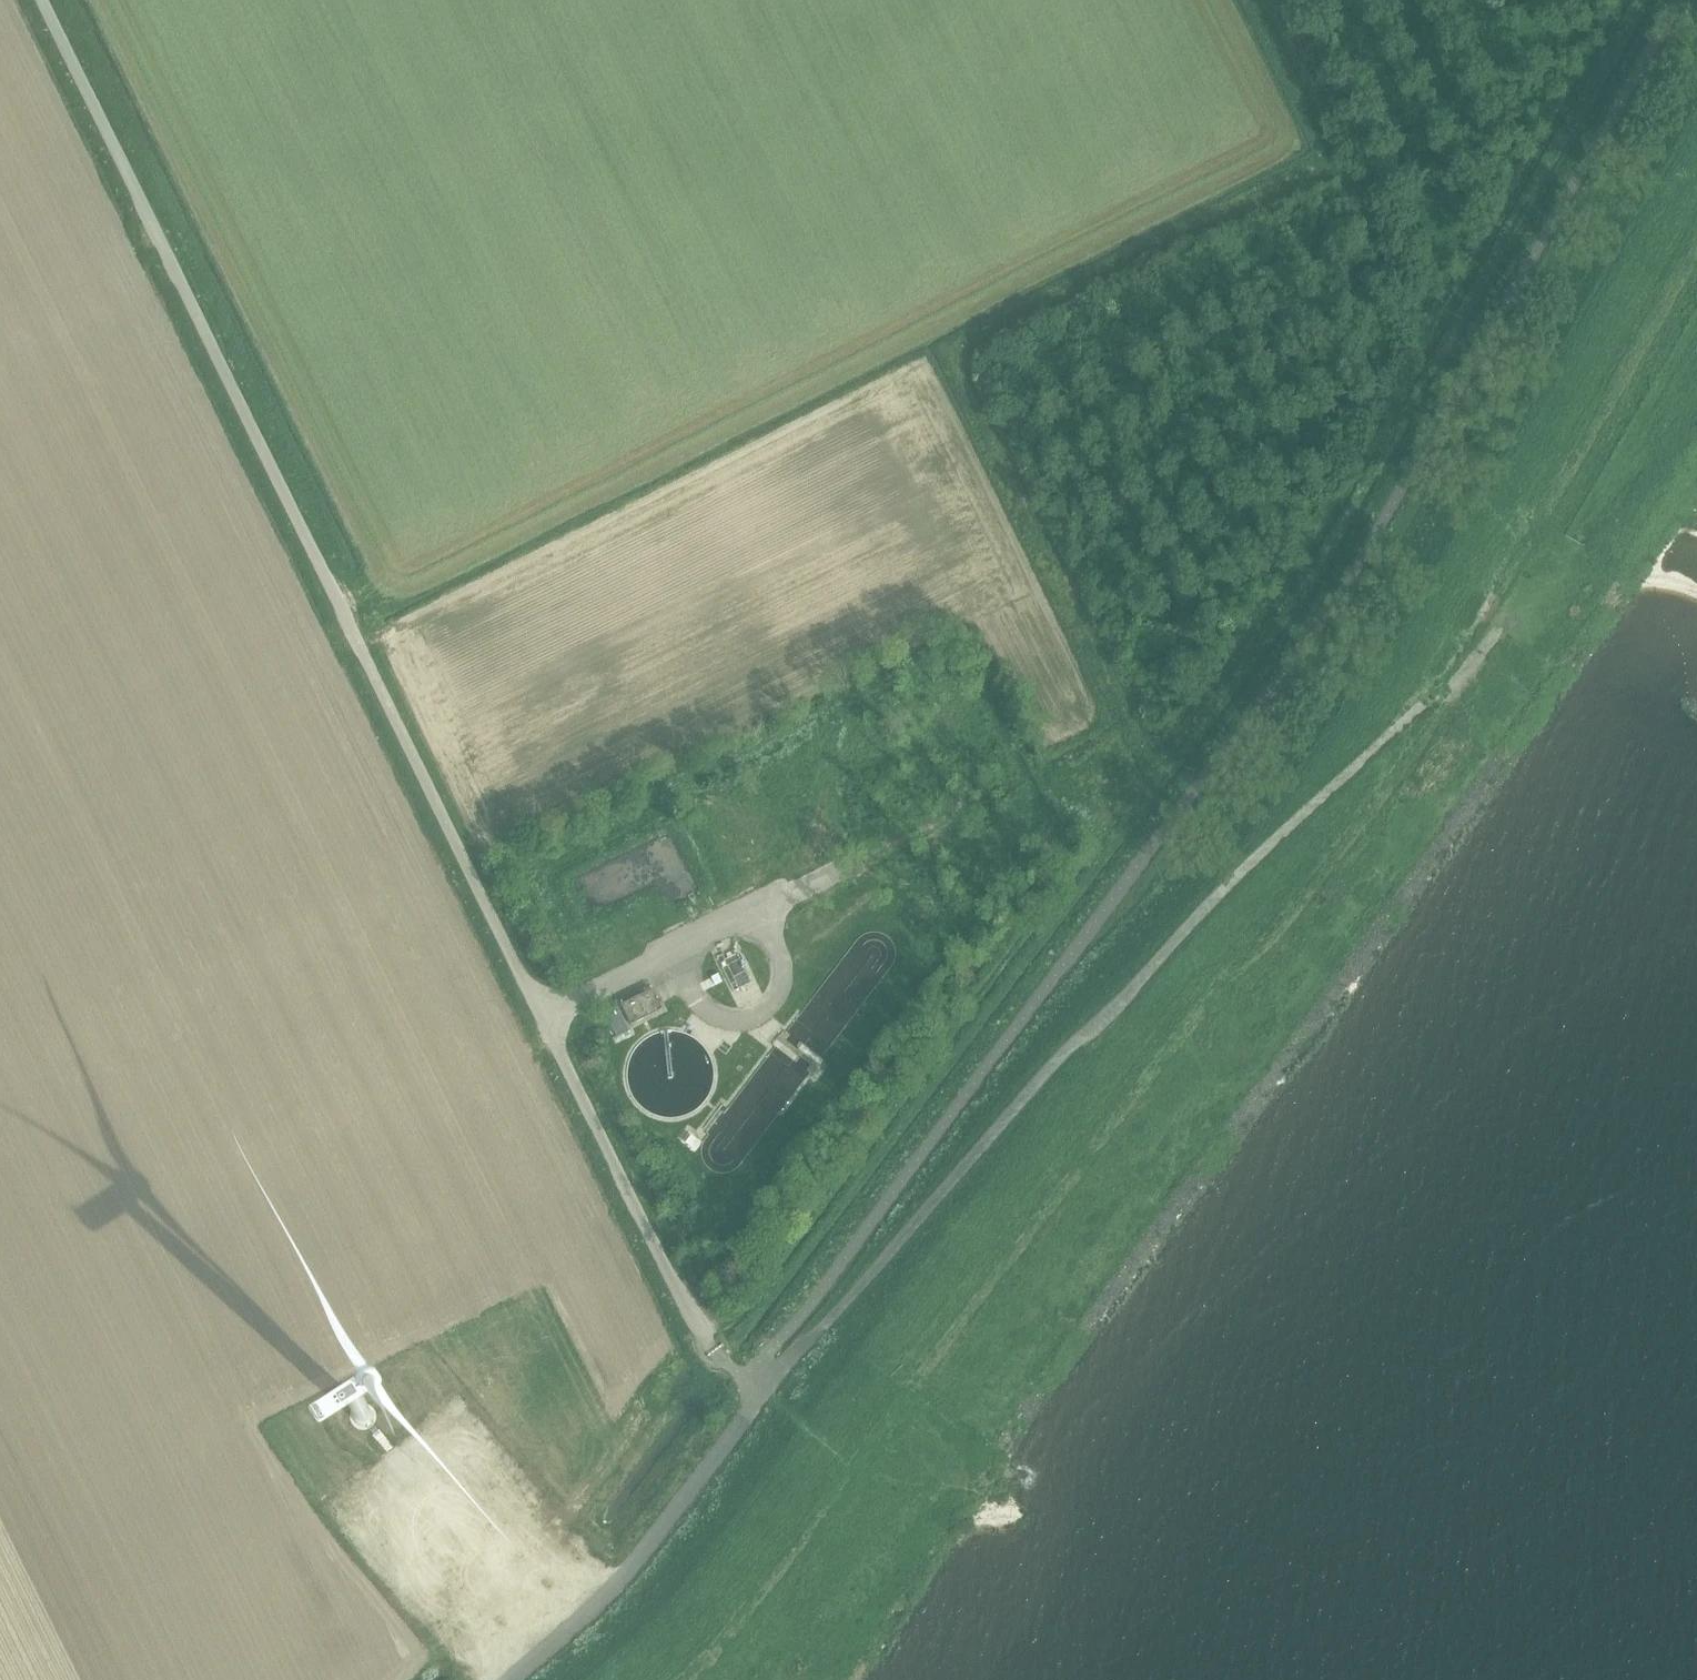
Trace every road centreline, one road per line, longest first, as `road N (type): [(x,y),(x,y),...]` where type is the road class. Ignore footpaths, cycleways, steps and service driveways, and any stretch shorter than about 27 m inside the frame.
road 1 (unclassified): [(762,1396),(713,1353),(44,0)]
road 2 (track): [(1132,714),(954,357),(1332,168)]
road 3 (track): [(1423,322),(1332,168)]

